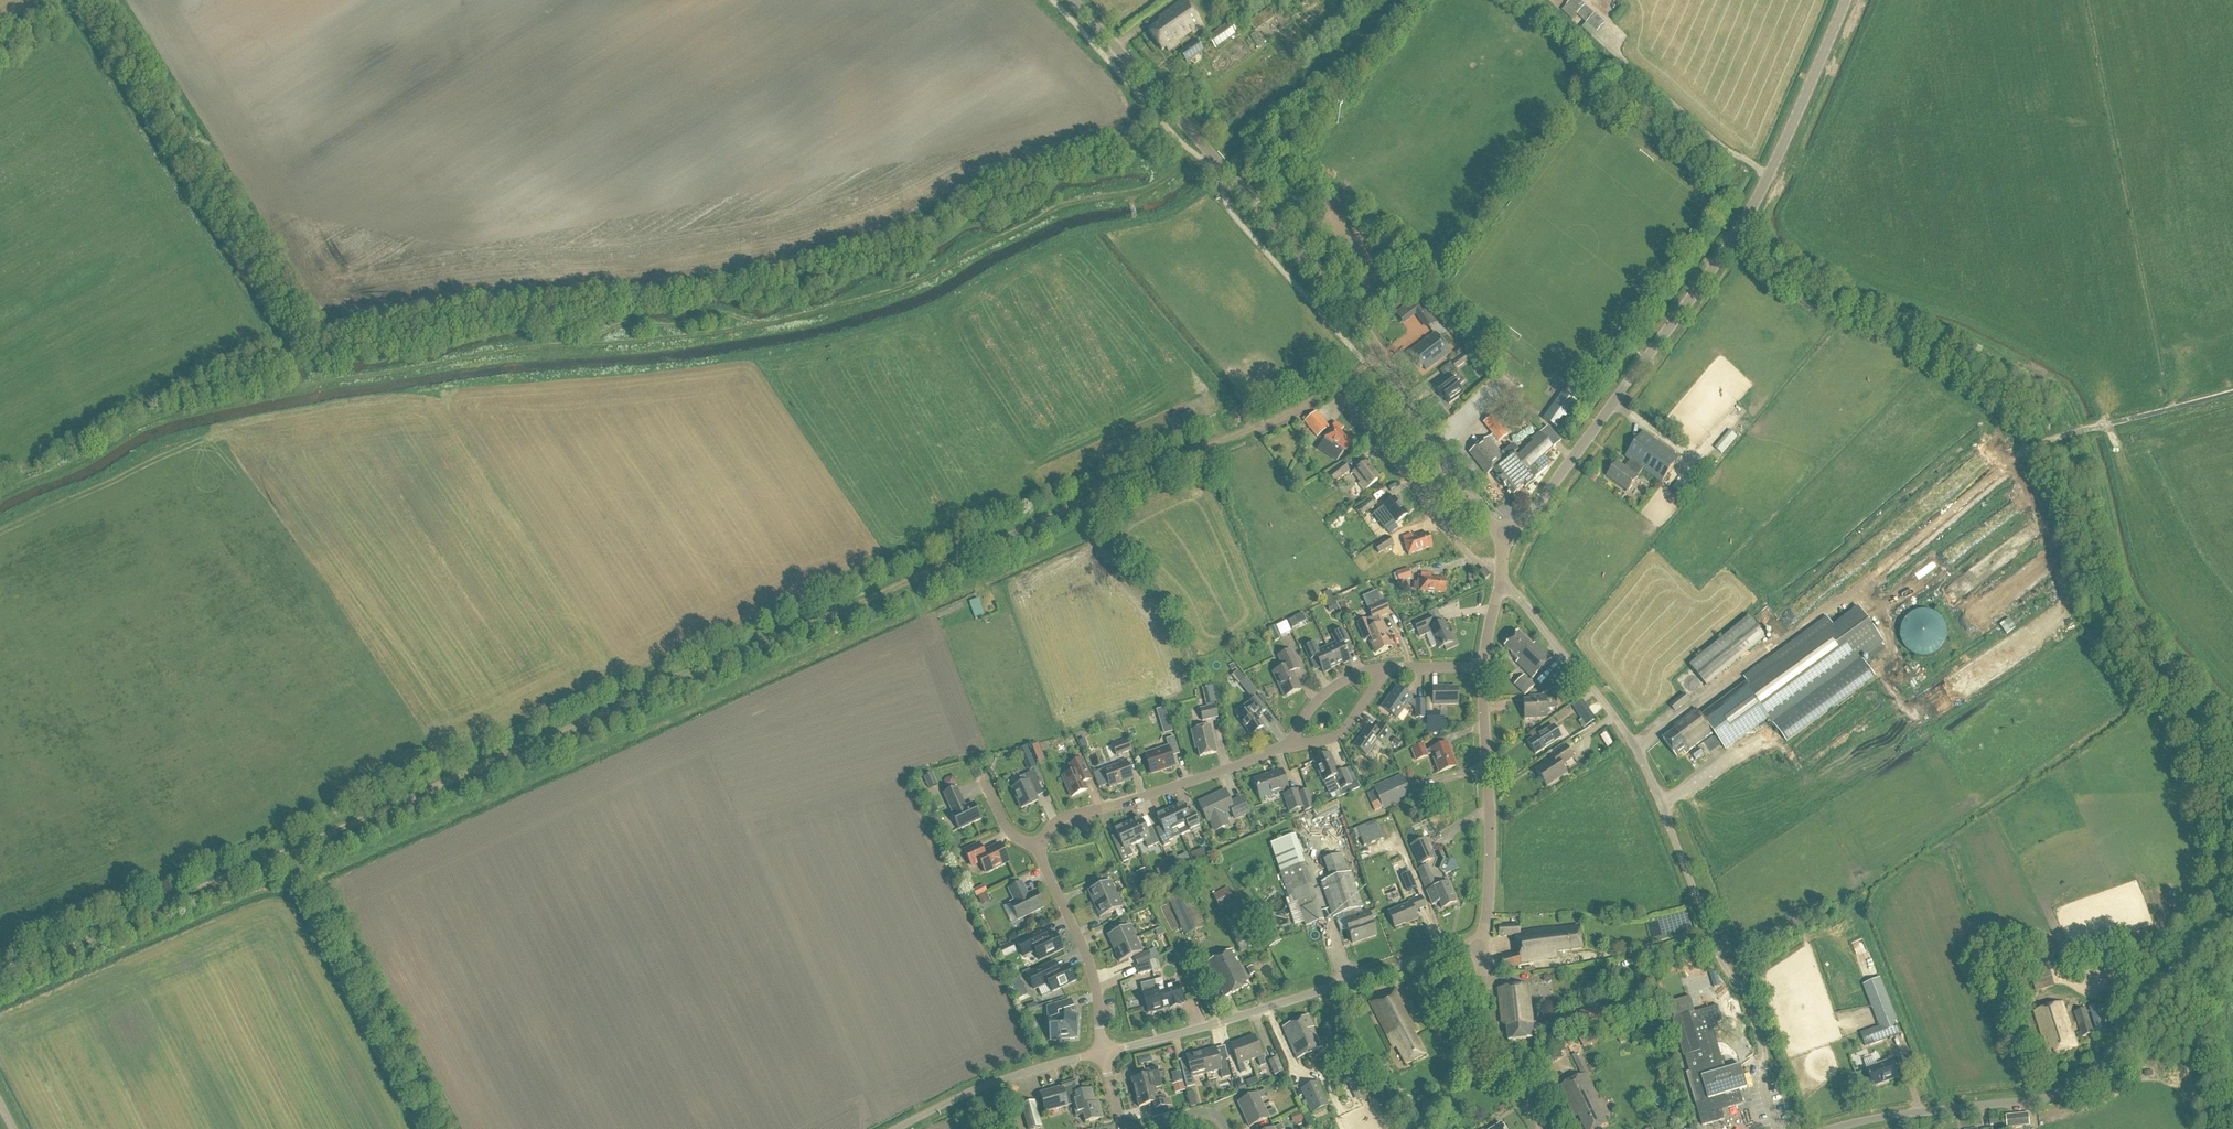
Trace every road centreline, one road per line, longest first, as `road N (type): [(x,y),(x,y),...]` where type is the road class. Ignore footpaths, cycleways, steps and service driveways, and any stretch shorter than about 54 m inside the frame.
road 1 (track): [(294,849),(1348,385)]
road 2 (tertiary): [(1504,539),(1529,519),(1731,244),(1769,177),(1844,0)]
road 3 (residential): [(1778,1128),(1763,1088),(1764,1049),(1647,771),(1575,668),(1517,597),(1499,587)]
road 4 (unclassified): [(2232,924),(2188,953),(2080,1087),(2056,1097),(1834,1128)]
road 5 (residential): [(1103,1051),(1453,949),(1484,947)]
road 6 (track): [(0,979),(294,849)]
road 7 (residential): [(1501,570),(1466,552),(1347,400),(1348,385),(1381,354)]
road 8 (tertiary): [(1484,947),(1491,878),(1483,667)]
road 9 (residential): [(1041,846),(1054,822),(1294,743)]
road 10 (tertiary): [(1071,0),(1247,194)]
road 11 (track): [(1383,0),(1200,158)]
road 12 (track): [(2010,462),(2037,445),(2232,394)]
road 13 (tertiary): [(1504,539),(1426,438),(1381,354)]
road 14 (unclassified): [(897,1128),(977,1089),(1103,1051)]
road 15 (residential): [(1103,1051),(1091,964),(1041,846)]
road 16 (tertiary): [(1381,354),(1247,194)]
road 17 (track): [(1769,177),(1610,47)]
road 18 (tertiary): [(1550,1128),(1501,1067),(1487,1035),(1484,947)]
road 19 (residential): [(1384,671),(1334,740),(1294,743)]
road 20 (residential): [(1294,743),(1311,709),(1333,689),(1363,672),(1384,671)]

